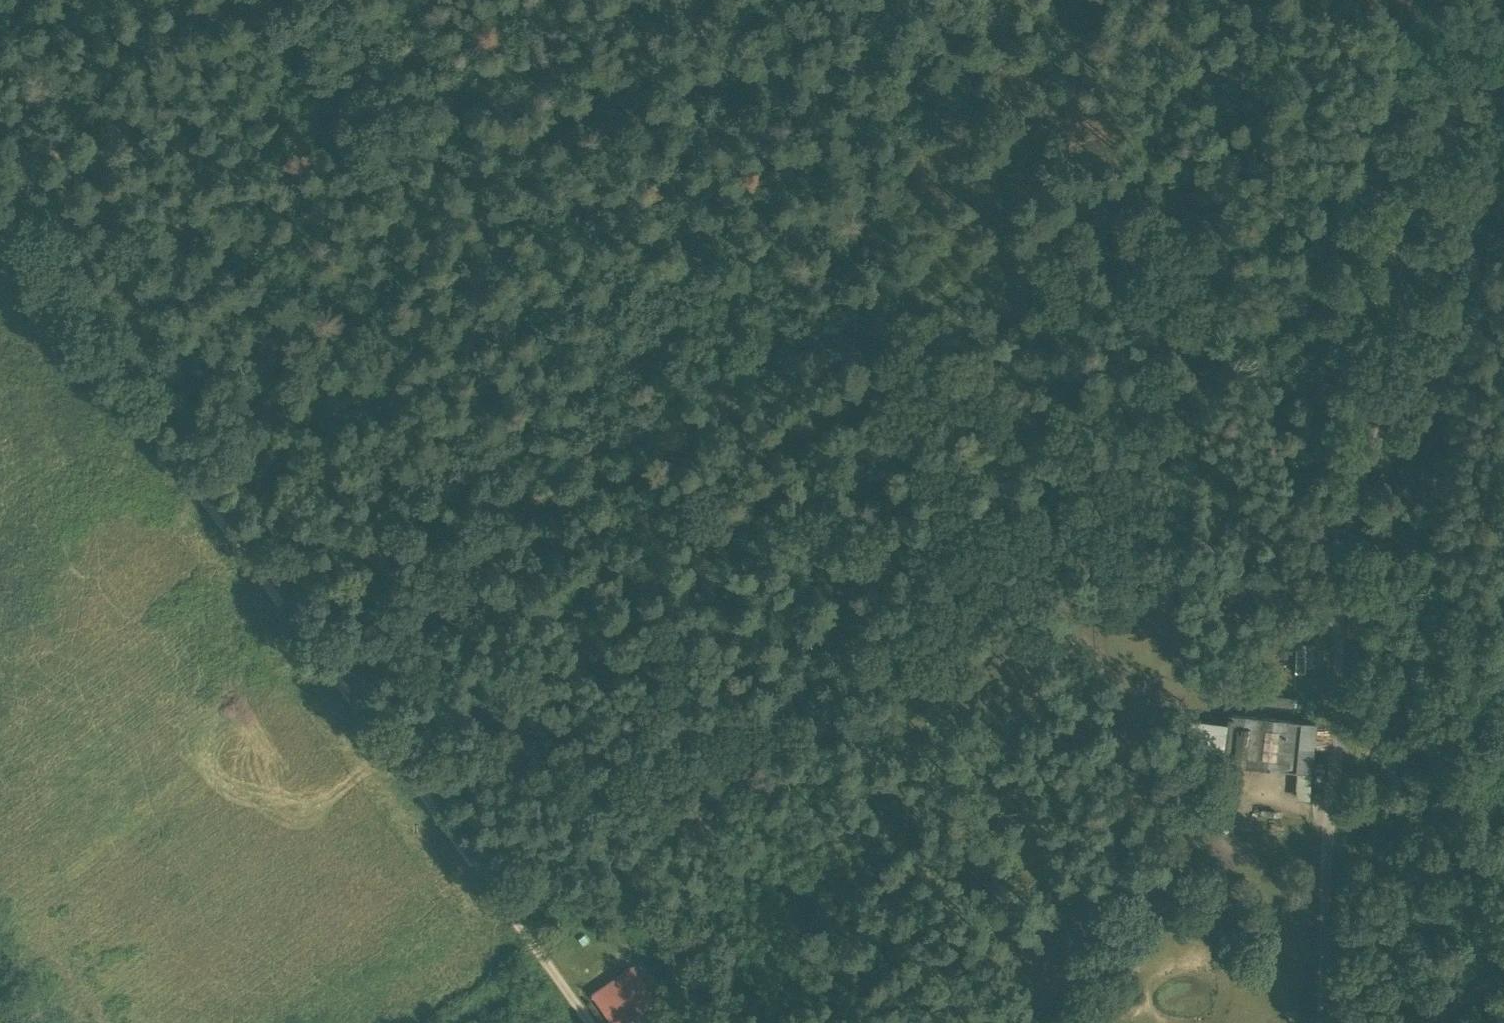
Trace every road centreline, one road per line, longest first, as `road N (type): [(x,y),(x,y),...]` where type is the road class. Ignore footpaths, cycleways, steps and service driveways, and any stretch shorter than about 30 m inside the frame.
road 1 (track): [(1323,1022),(1342,567),(1404,312),(1374,92),(1404,0)]
road 2 (track): [(324,655),(0,211)]
road 3 (track): [(574,998),(324,655)]
road 4 (track): [(1027,0),(1143,146)]

